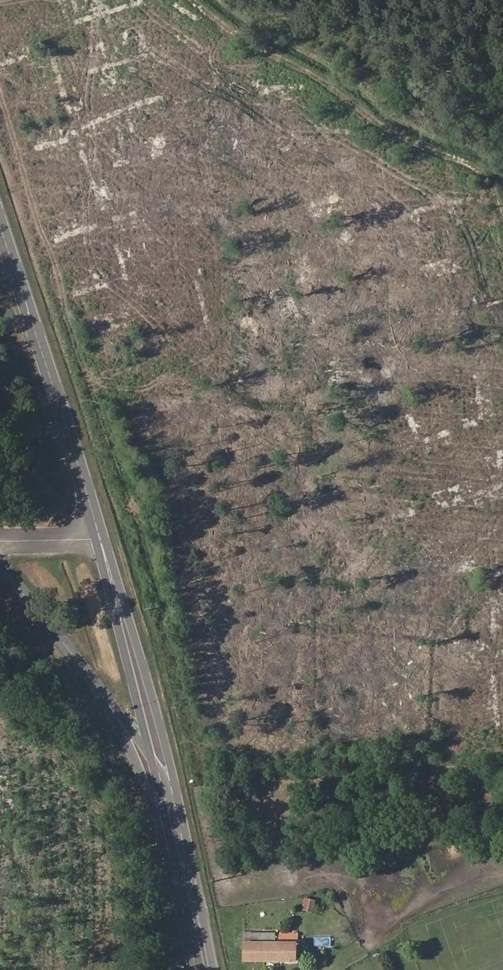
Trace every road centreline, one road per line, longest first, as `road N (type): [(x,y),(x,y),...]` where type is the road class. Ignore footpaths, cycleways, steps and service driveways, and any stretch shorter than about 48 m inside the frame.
road 1 (residential): [(224,499),(274,653),(291,669),(502,651)]
road 2 (secondary): [(203,916),(171,768),(99,537)]
road 3 (residential): [(224,499),(204,410),(216,385),(291,358),(334,374),(430,343)]
road 4 (secondary): [(0,216),(99,537)]
road 5 (track): [(171,768),(502,741)]
road 6 (tertiary): [(78,662),(144,779),(193,969)]
road 7 (secondary): [(99,537),(150,757)]
road 8 (secondary): [(150,757),(201,969)]
road 9 (residential): [(55,969),(26,833),(0,793)]
road 10 (tertiary): [(203,916),(167,786),(150,757)]
road 11 (residential): [(502,460),(465,355),(430,343)]
road 12 (residential): [(99,537),(224,499)]

